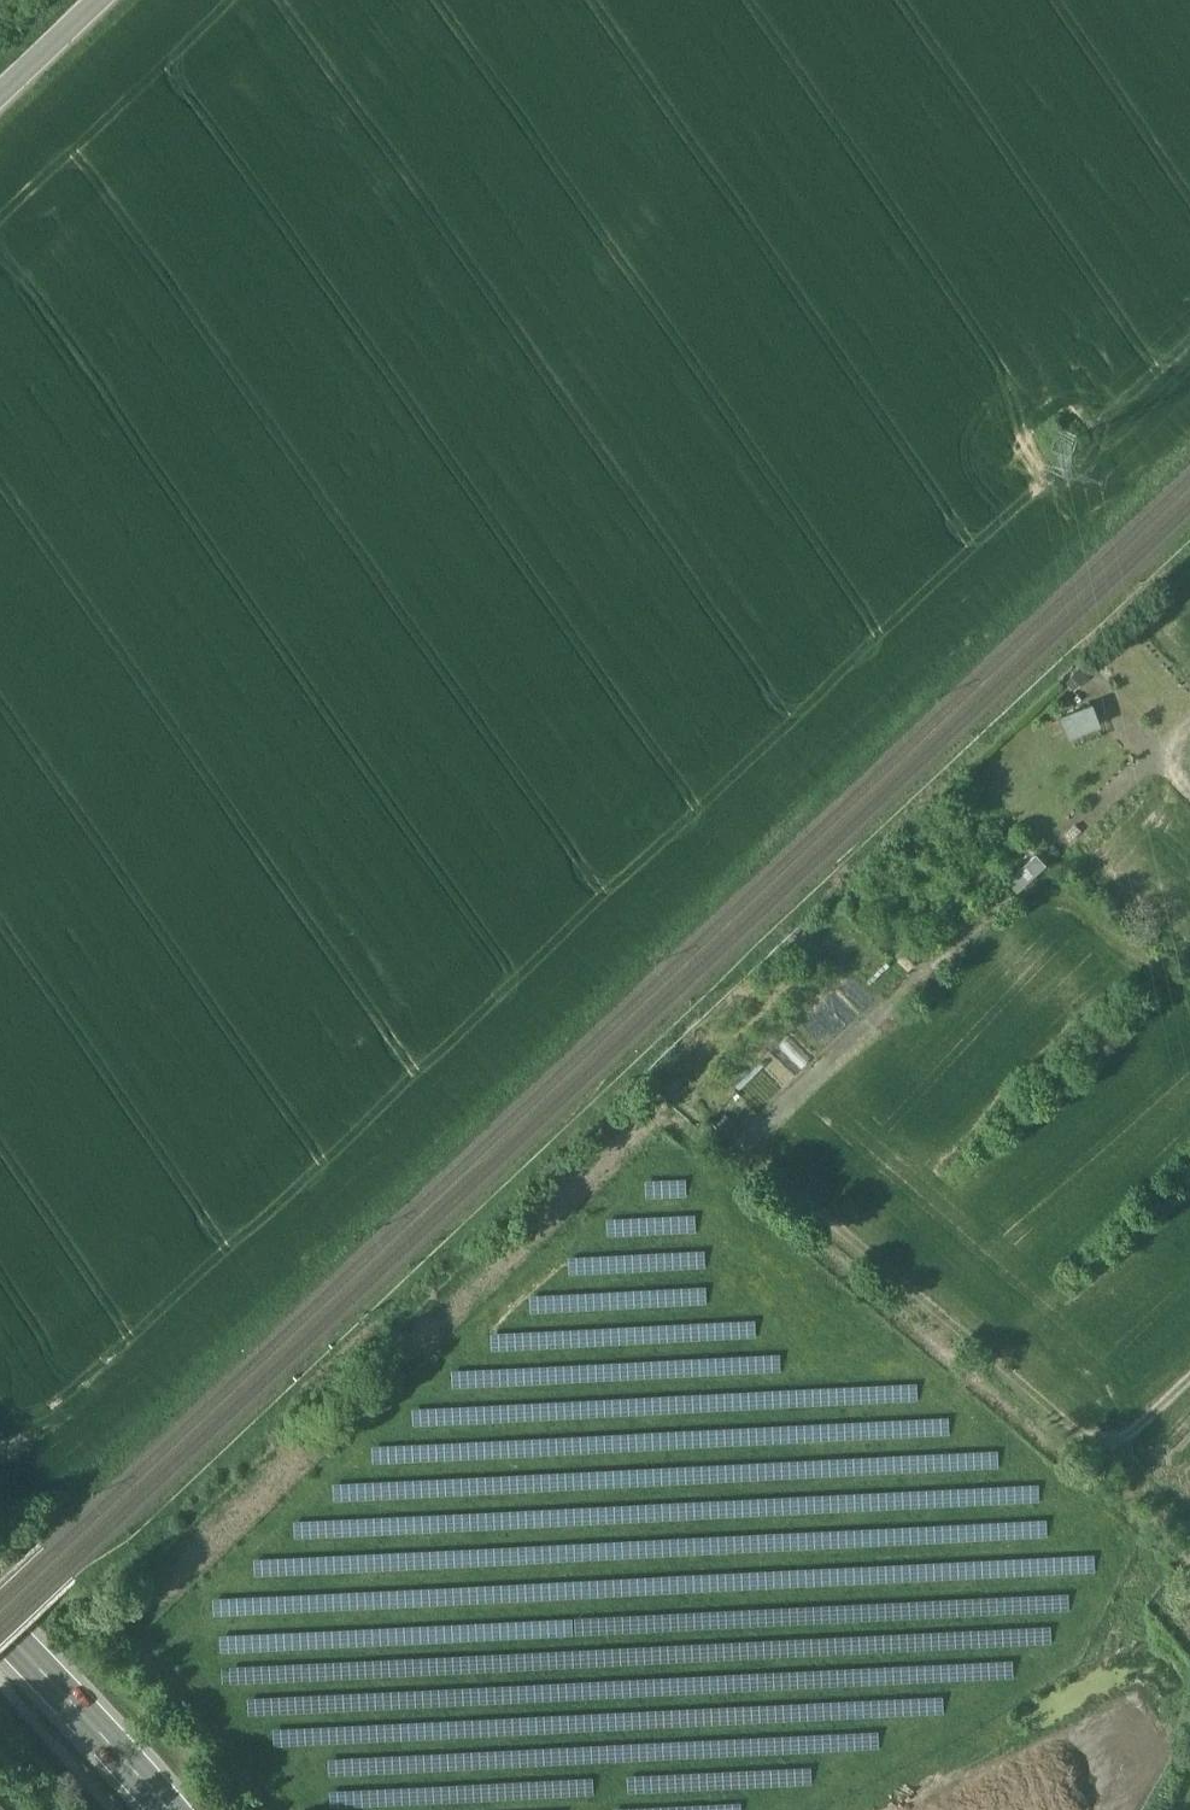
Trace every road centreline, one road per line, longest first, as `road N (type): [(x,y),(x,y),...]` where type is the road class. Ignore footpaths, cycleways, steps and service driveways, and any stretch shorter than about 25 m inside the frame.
road 1 (track): [(1189,1533),(744,1146)]
road 2 (track): [(1163,753),(744,1146)]
road 3 (secondary): [(0,1638),(157,1809)]
road 4 (unclassified): [(0,89),(98,0)]
road 5 (track): [(1189,1374),(1102,1456)]

